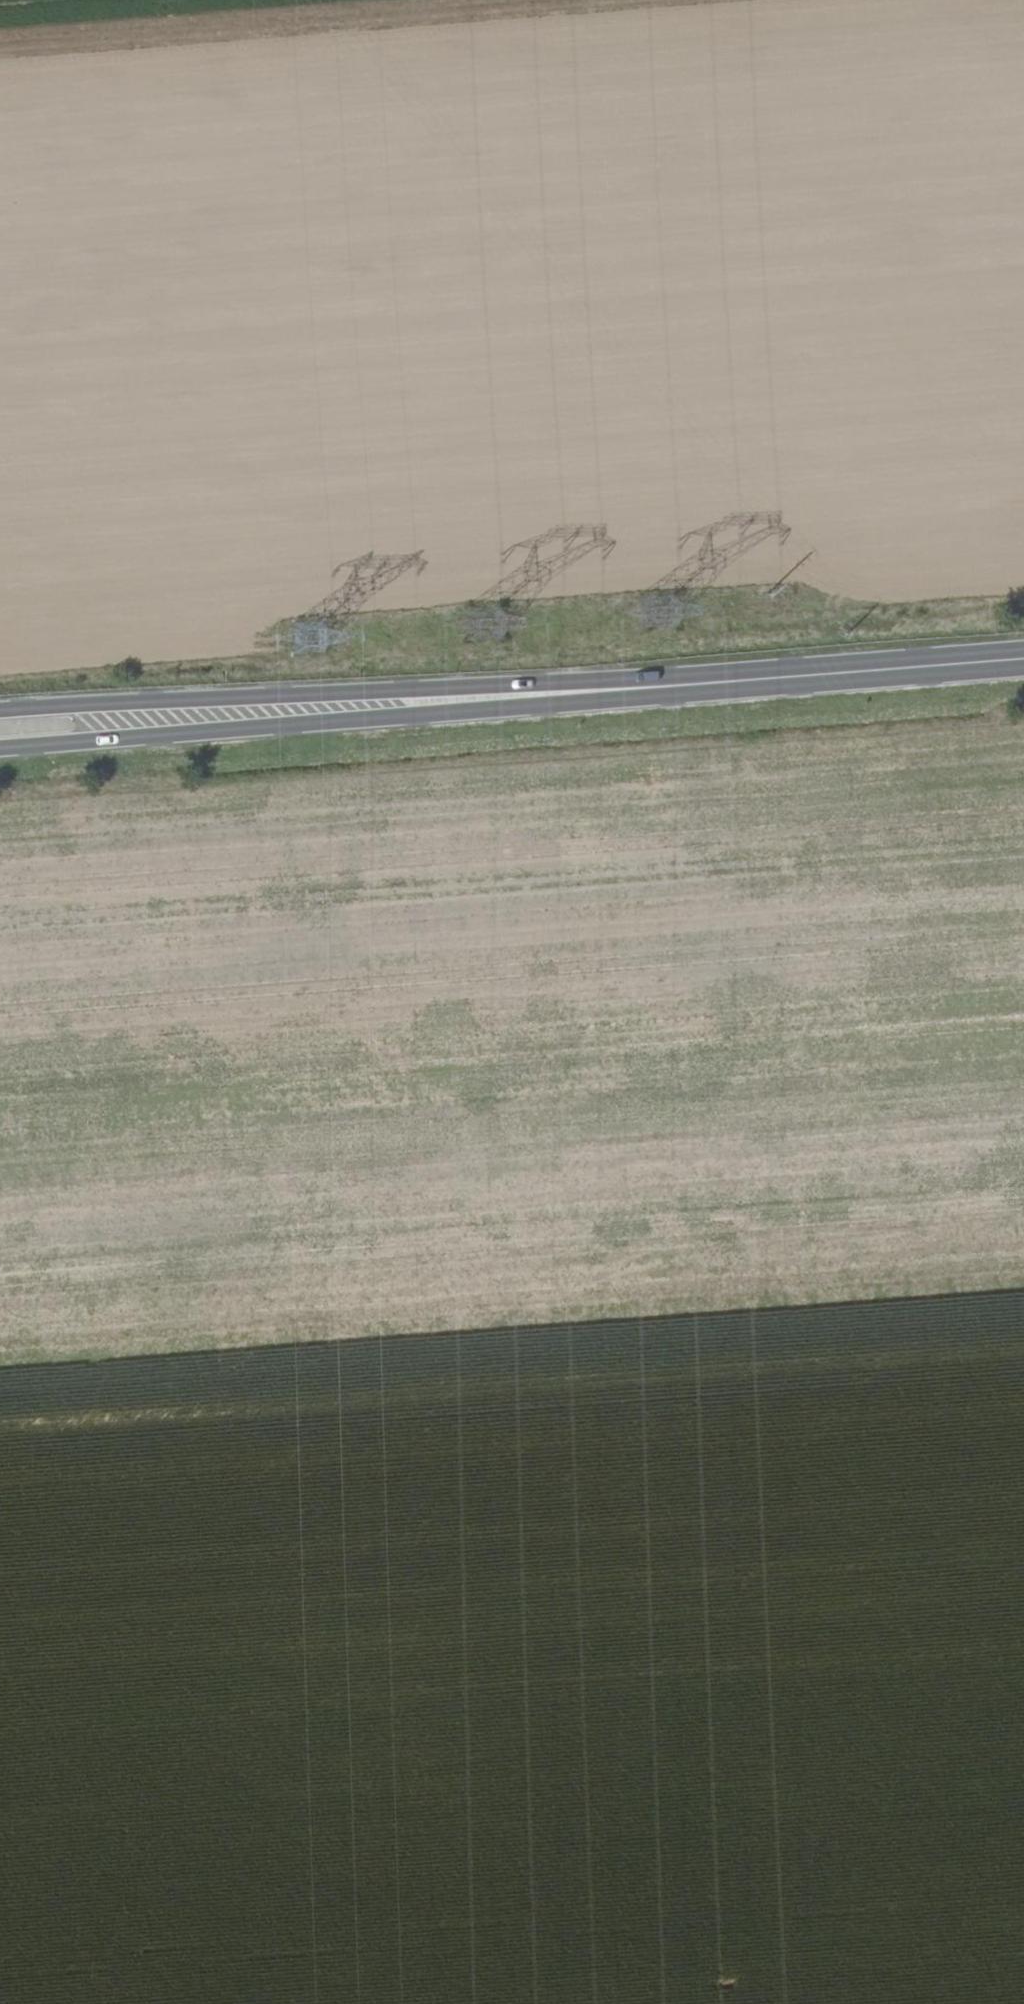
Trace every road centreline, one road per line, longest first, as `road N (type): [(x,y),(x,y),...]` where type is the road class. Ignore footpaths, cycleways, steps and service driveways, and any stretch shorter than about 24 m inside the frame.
road 1 (primary): [(0,751),(562,694)]
road 2 (primary): [(562,694),(0,712)]
road 3 (primary): [(562,694),(1023,657)]

